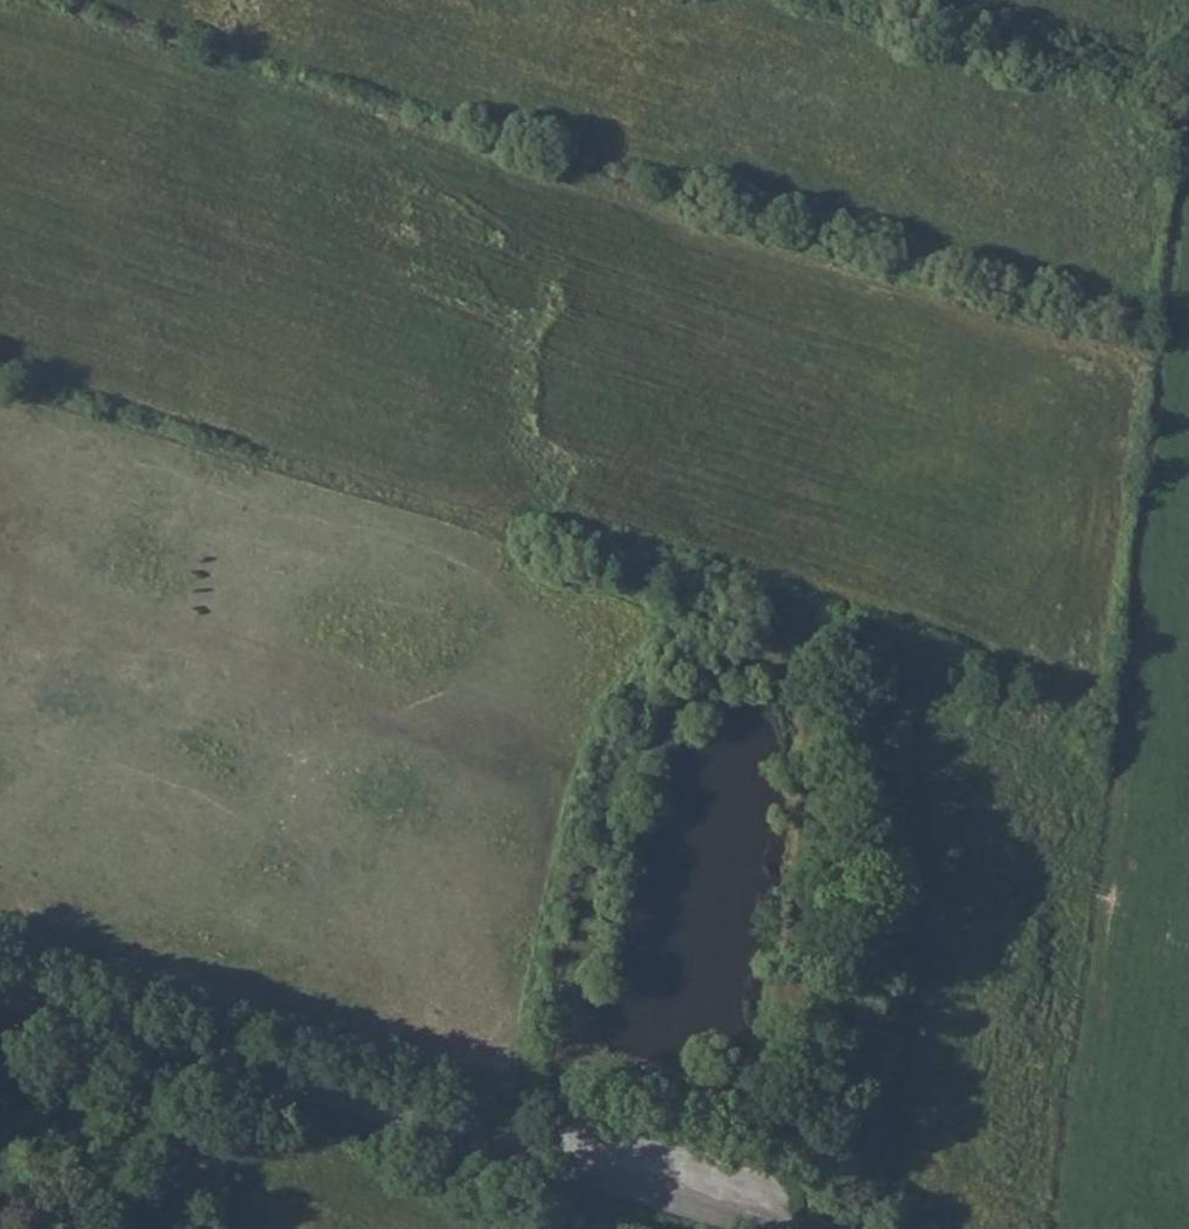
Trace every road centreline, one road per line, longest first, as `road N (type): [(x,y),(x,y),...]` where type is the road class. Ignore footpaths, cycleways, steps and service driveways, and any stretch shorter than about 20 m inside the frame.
road 1 (unclassified): [(769,1228),(0,992)]

